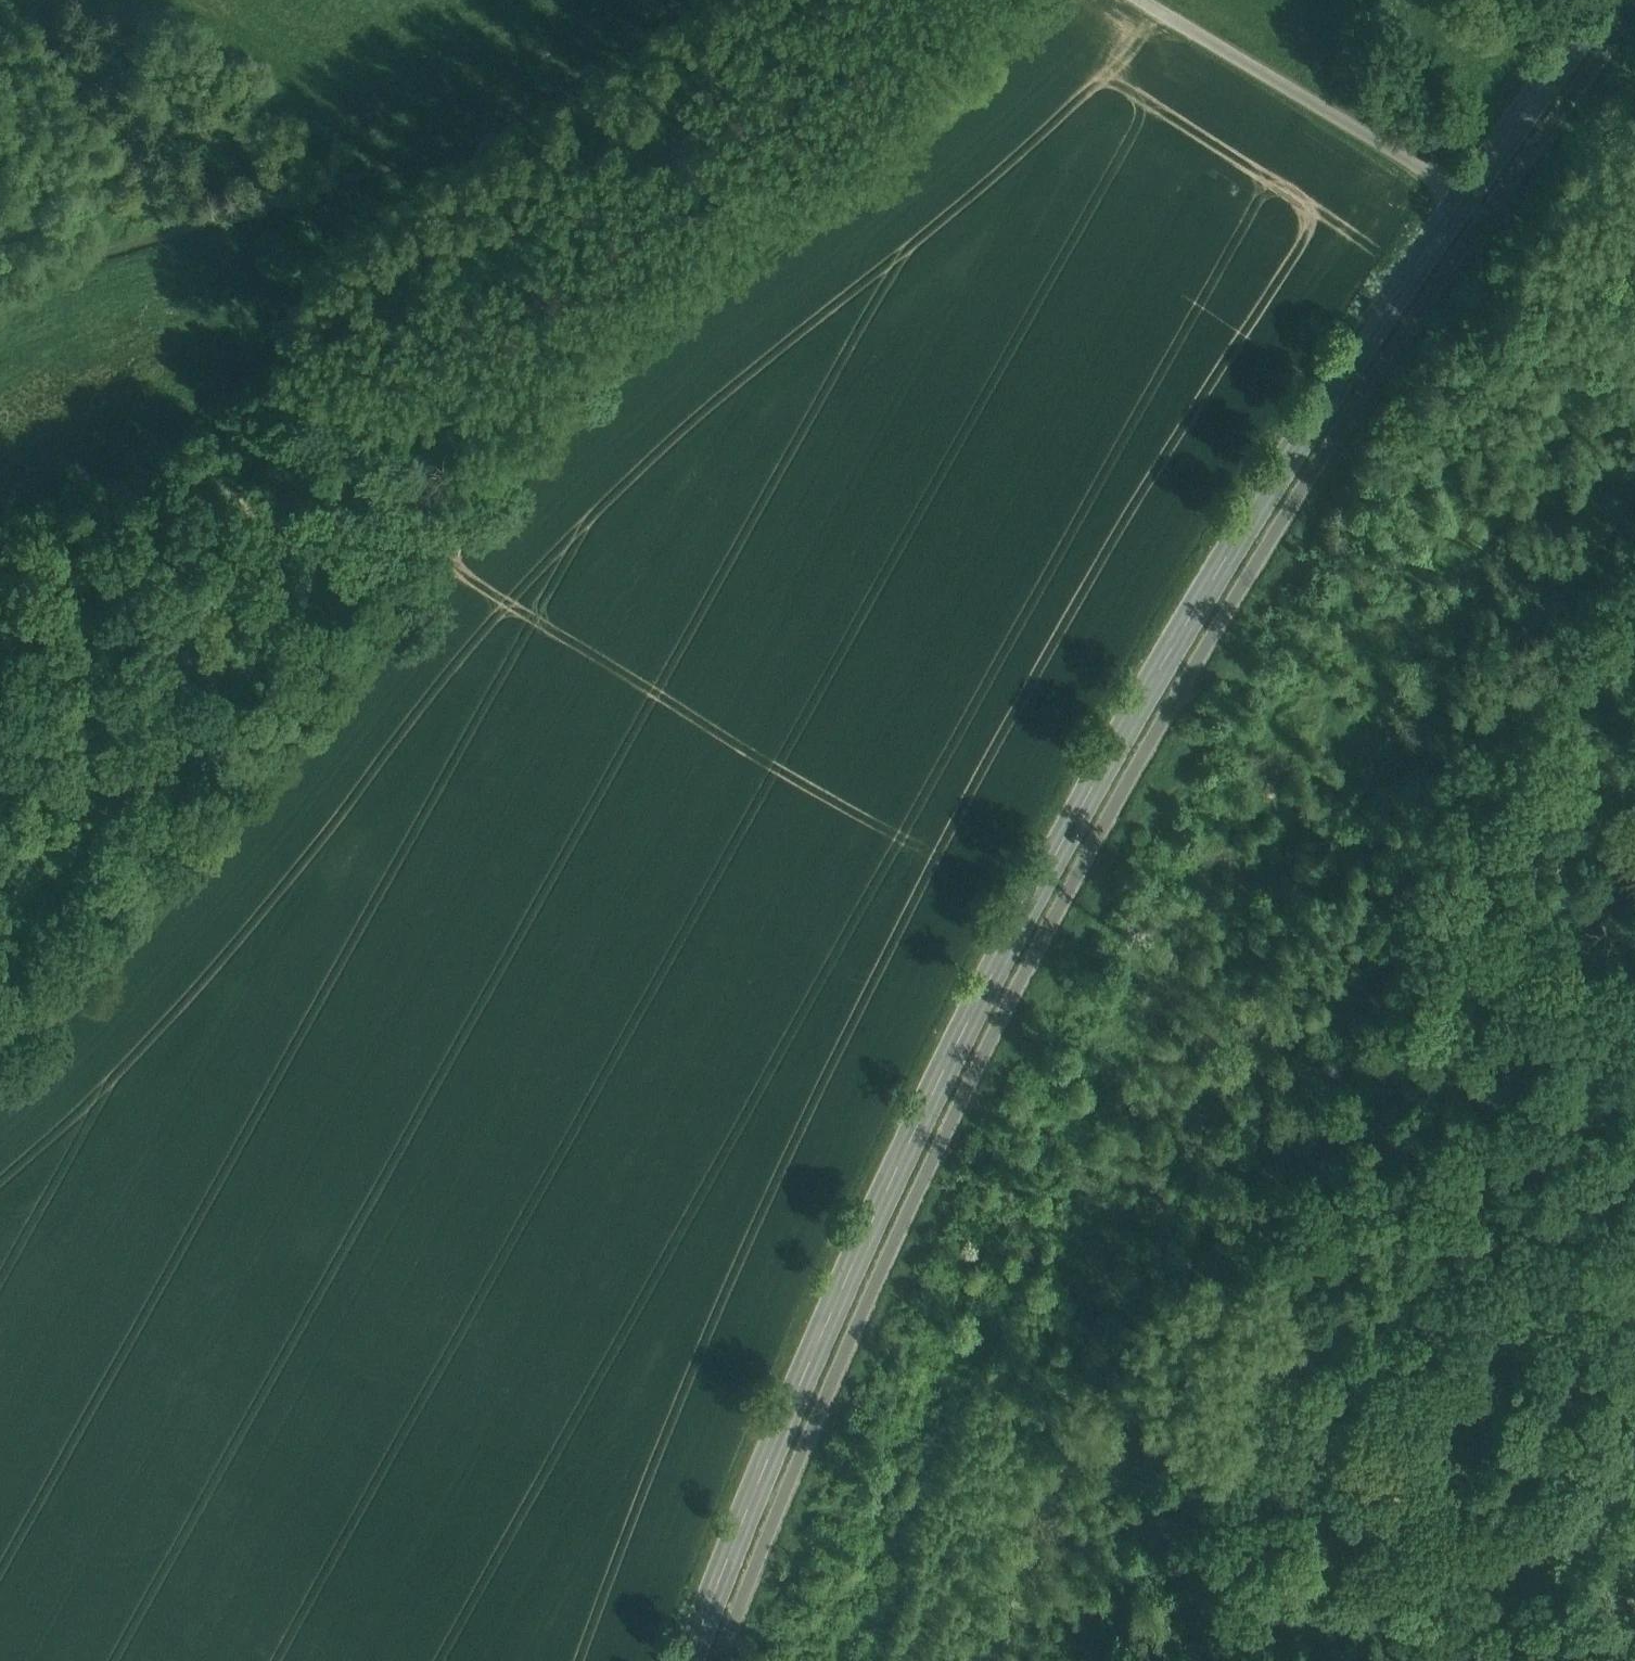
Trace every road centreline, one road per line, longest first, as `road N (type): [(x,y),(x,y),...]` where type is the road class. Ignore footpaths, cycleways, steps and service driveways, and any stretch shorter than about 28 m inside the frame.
road 1 (secondary): [(689,1660),(852,1259),(1042,877),(1310,416),(1465,190)]
road 2 (residential): [(1151,0),(1465,190)]
road 3 (secondary): [(1465,190),(1608,0)]

